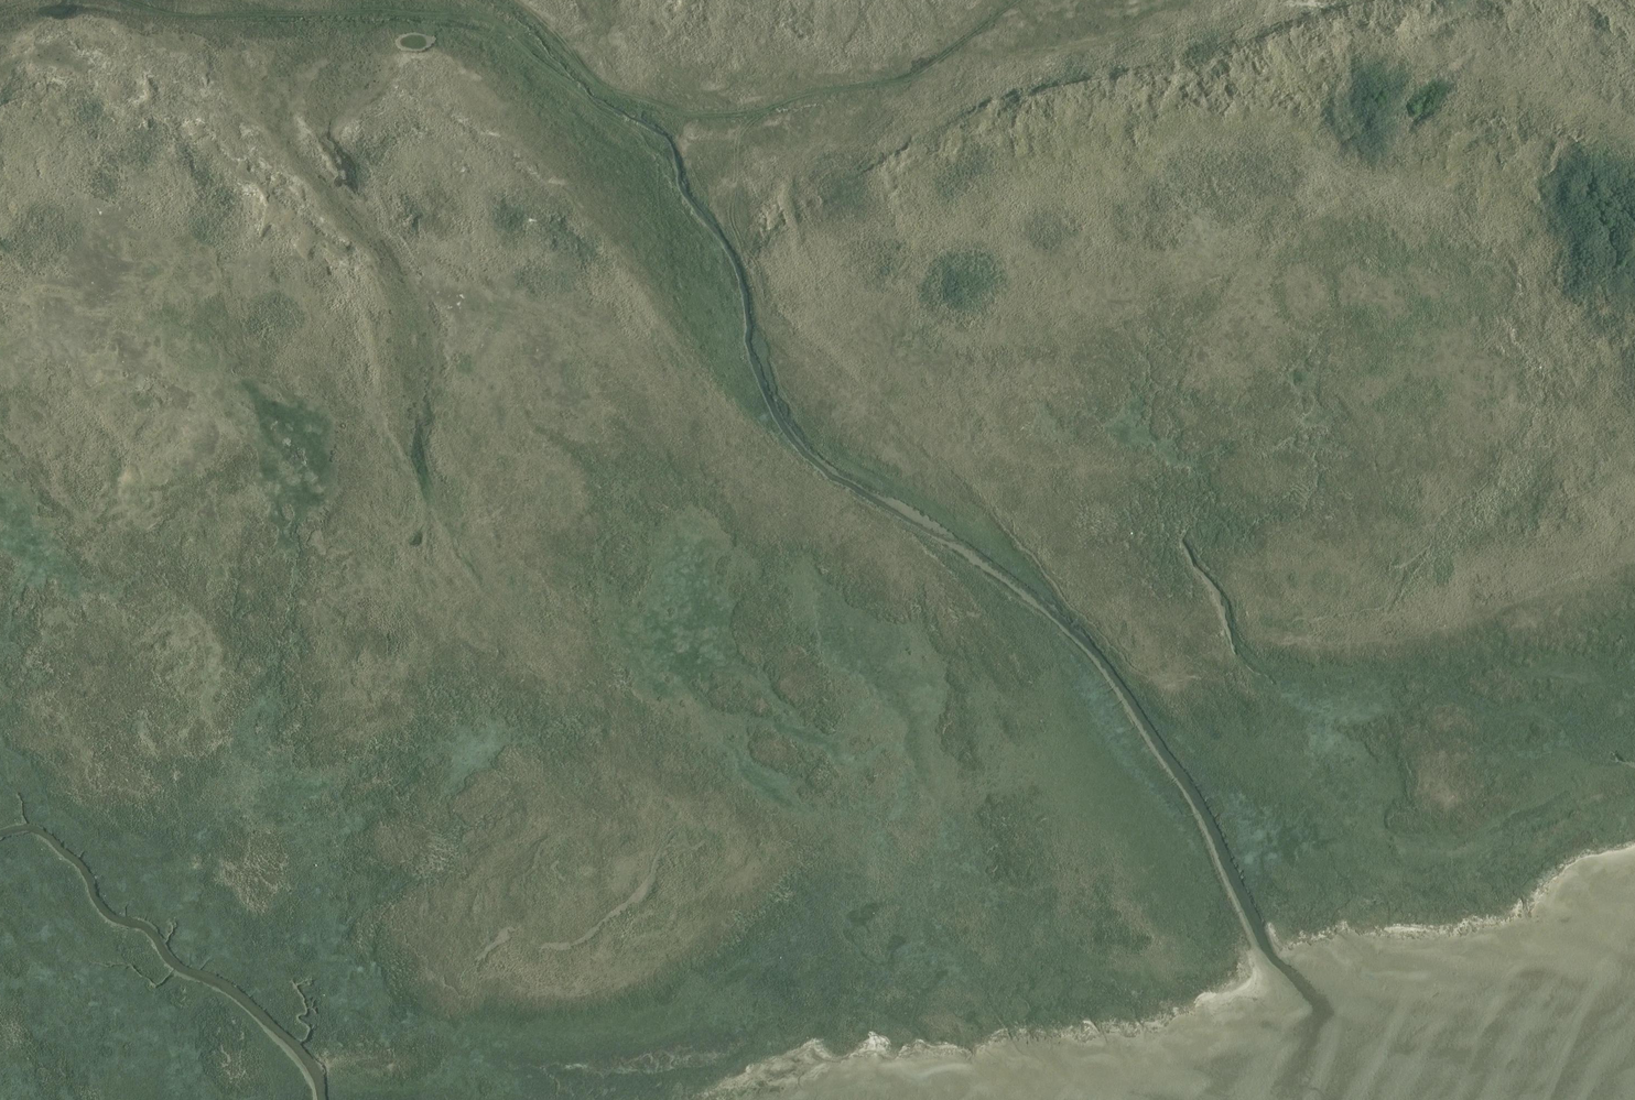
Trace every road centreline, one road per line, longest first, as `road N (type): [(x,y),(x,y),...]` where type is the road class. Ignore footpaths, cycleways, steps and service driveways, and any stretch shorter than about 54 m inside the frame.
road 1 (track): [(131,0),(202,17),(467,18),(512,31),(567,82),(723,116),(893,81),(1026,0)]

